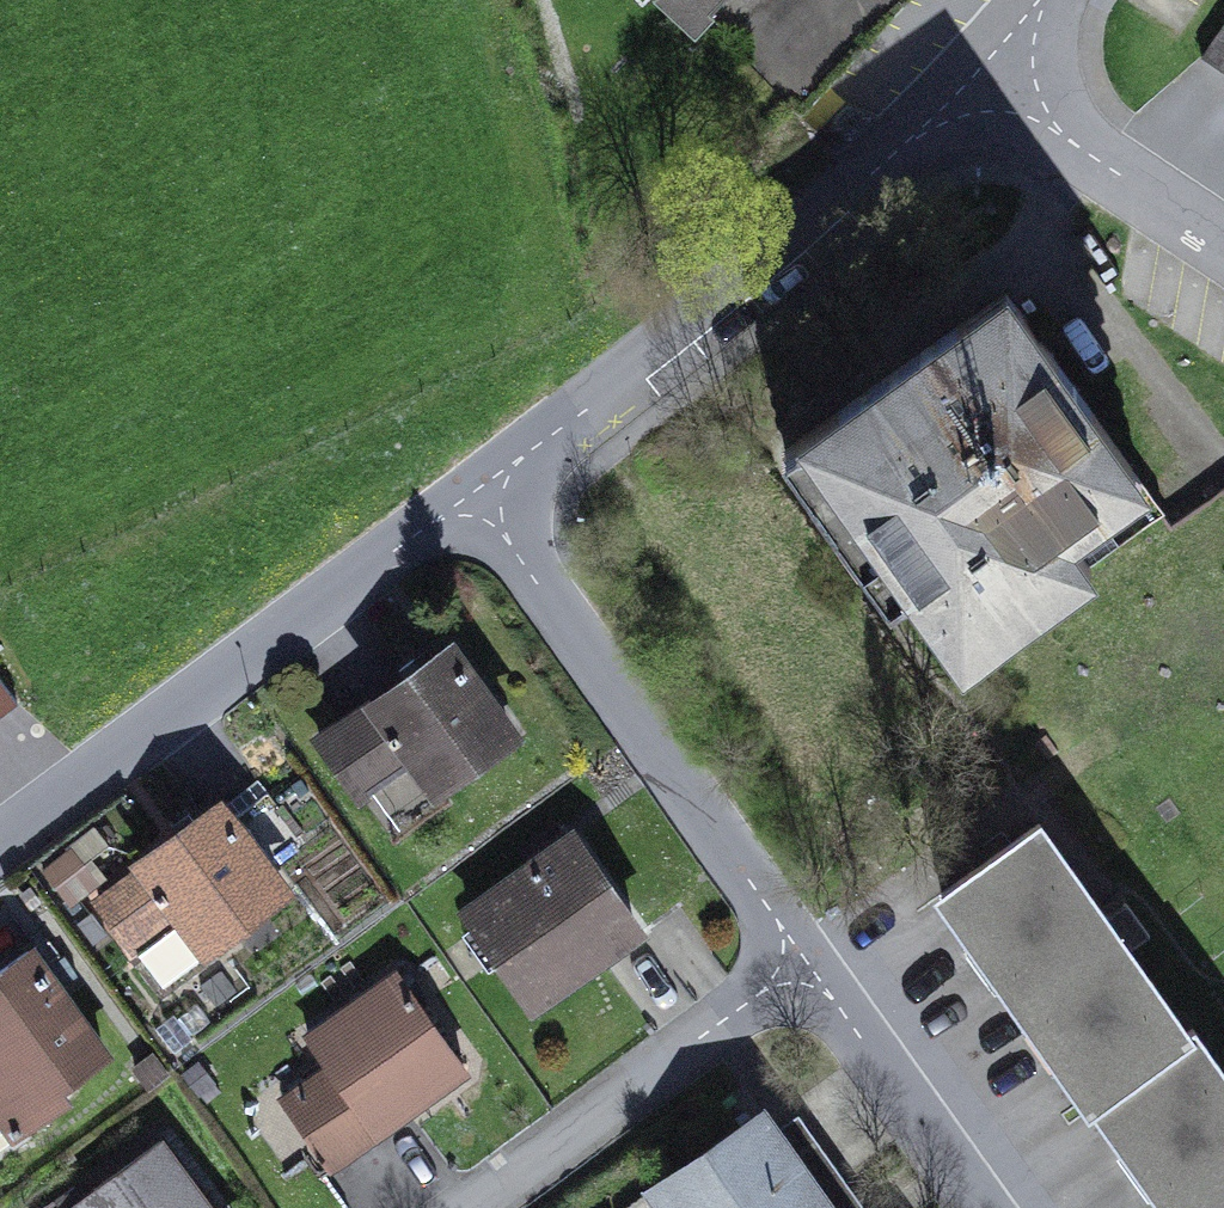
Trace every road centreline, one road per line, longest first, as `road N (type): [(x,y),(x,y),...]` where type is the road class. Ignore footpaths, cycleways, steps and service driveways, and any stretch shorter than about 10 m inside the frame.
road 1 (residential): [(975,78),(893,164),(476,493)]
road 2 (residential): [(476,493),(0,845)]
road 3 (residential): [(476,493),(807,959)]
road 4 (residential): [(473,1207),(807,959)]
road 5 (residential): [(807,959),(984,1207)]
road 6 (residential): [(1223,245),(975,78)]

